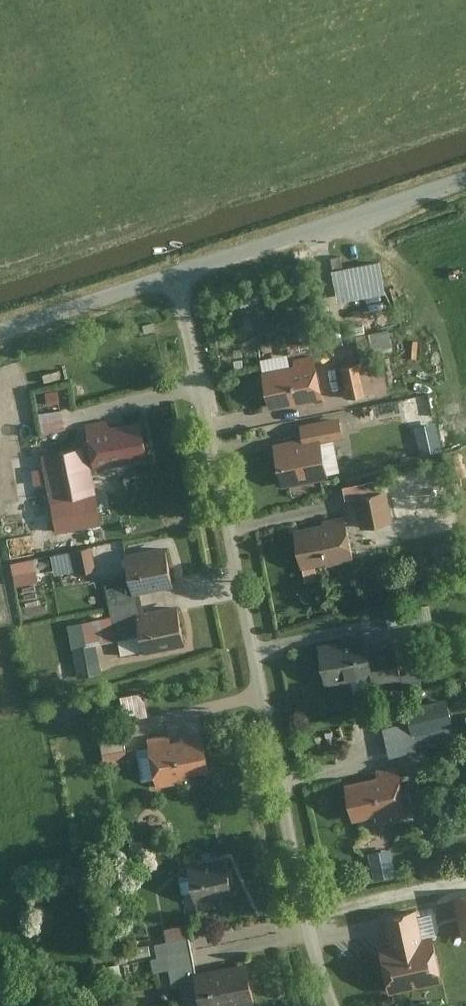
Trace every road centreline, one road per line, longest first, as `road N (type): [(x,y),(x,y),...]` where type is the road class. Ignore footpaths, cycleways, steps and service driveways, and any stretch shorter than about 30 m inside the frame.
road 1 (residential): [(180,272),(304,920),(337,1005)]
road 2 (tertiary): [(465,178),(180,272)]
road 3 (tertiary): [(180,272),(0,328)]

